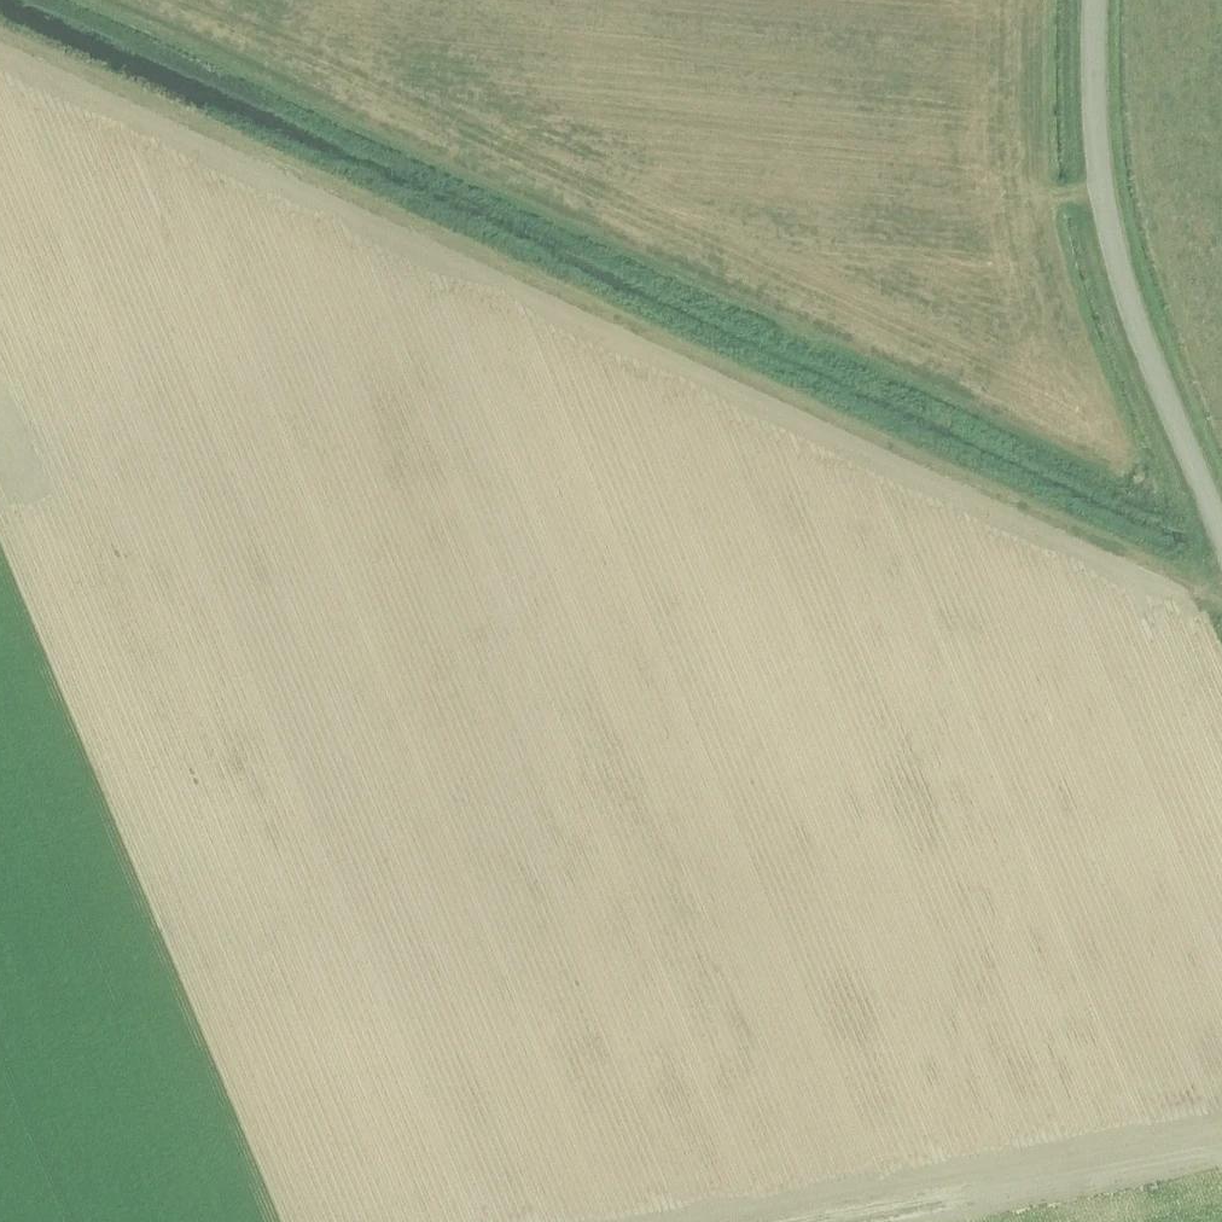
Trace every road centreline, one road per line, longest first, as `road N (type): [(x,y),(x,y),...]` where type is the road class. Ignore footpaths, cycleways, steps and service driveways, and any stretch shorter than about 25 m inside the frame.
road 1 (unclassified): [(1221,546),(1137,351),(1099,227),(1101,0)]

